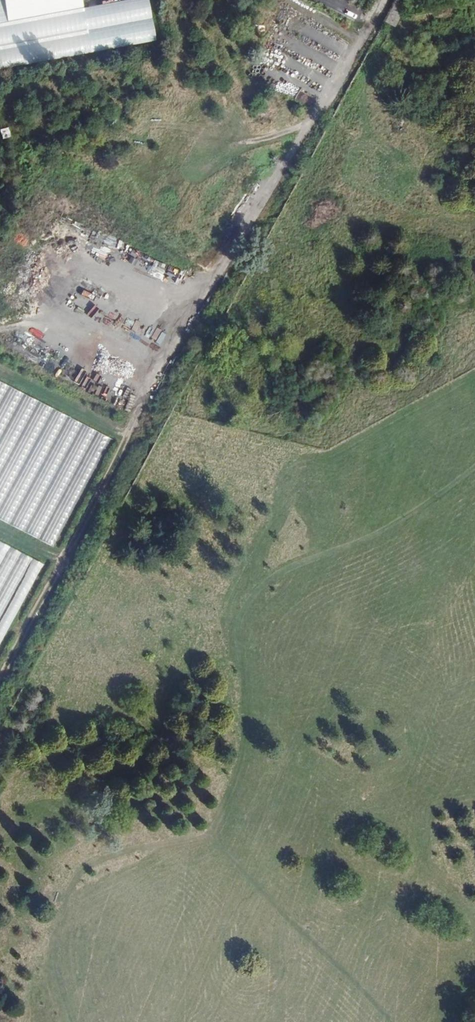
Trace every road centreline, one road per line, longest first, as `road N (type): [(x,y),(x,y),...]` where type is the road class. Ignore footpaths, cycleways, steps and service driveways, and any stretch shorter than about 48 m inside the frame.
road 1 (track): [(207,834),(253,729),(254,670),(269,613),(306,551),(329,484),(350,448),(474,369)]
road 2 (track): [(58,1021),(90,904),(139,858),(207,834)]
road 3 (track): [(387,1021),(207,834)]

